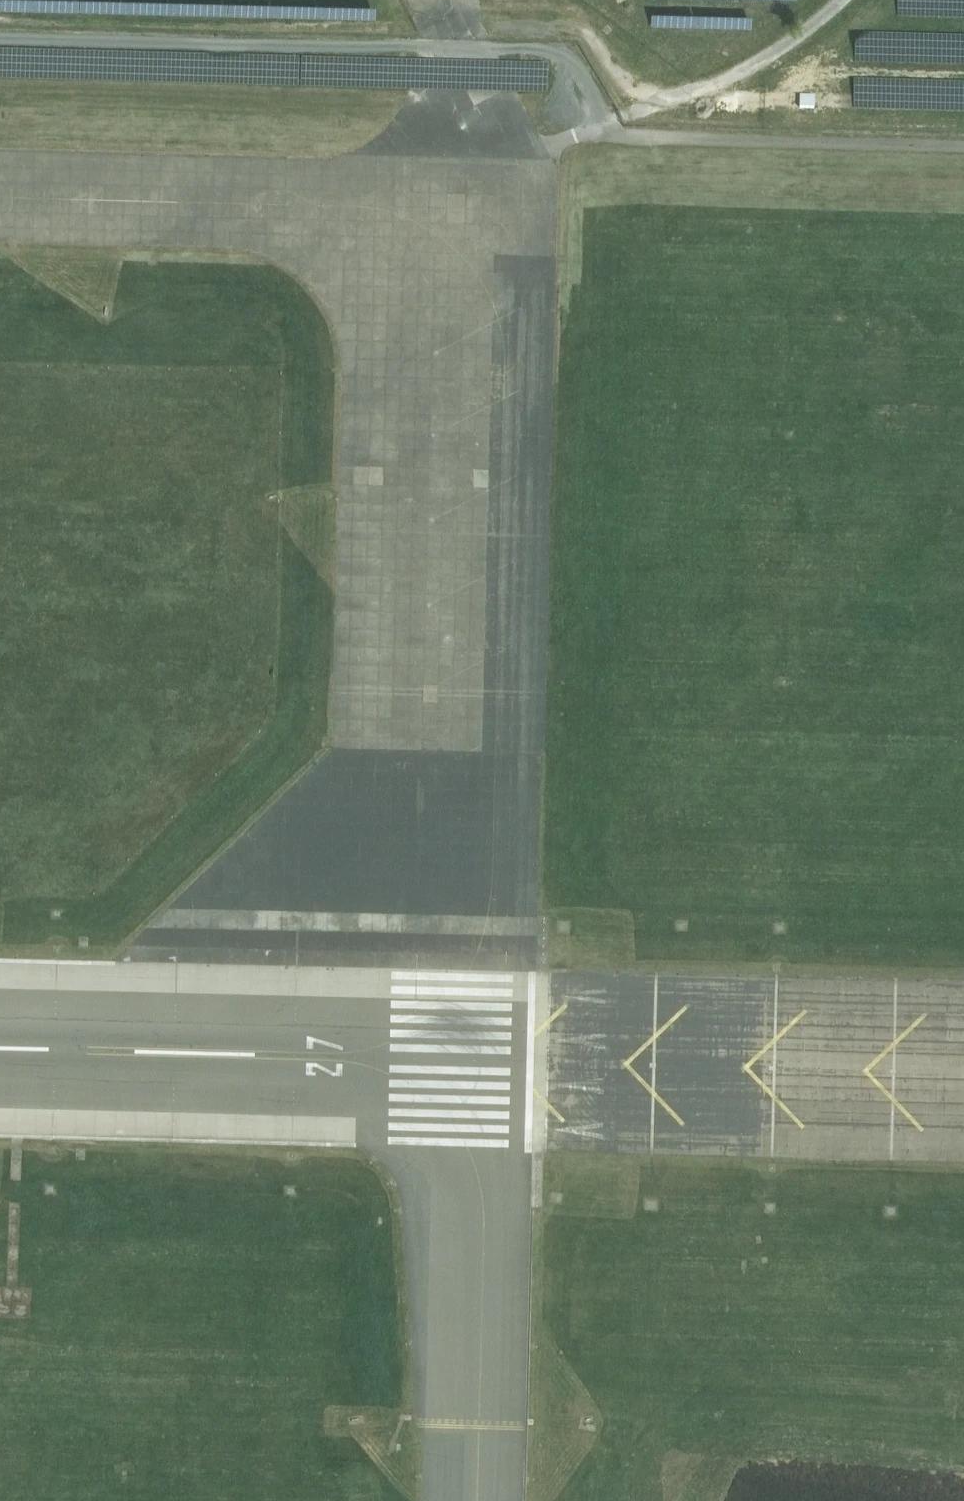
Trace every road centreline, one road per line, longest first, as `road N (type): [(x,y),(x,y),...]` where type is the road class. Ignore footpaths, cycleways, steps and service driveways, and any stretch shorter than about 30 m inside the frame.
road 1 (track): [(664,101),(621,81),(577,31),(453,29)]

